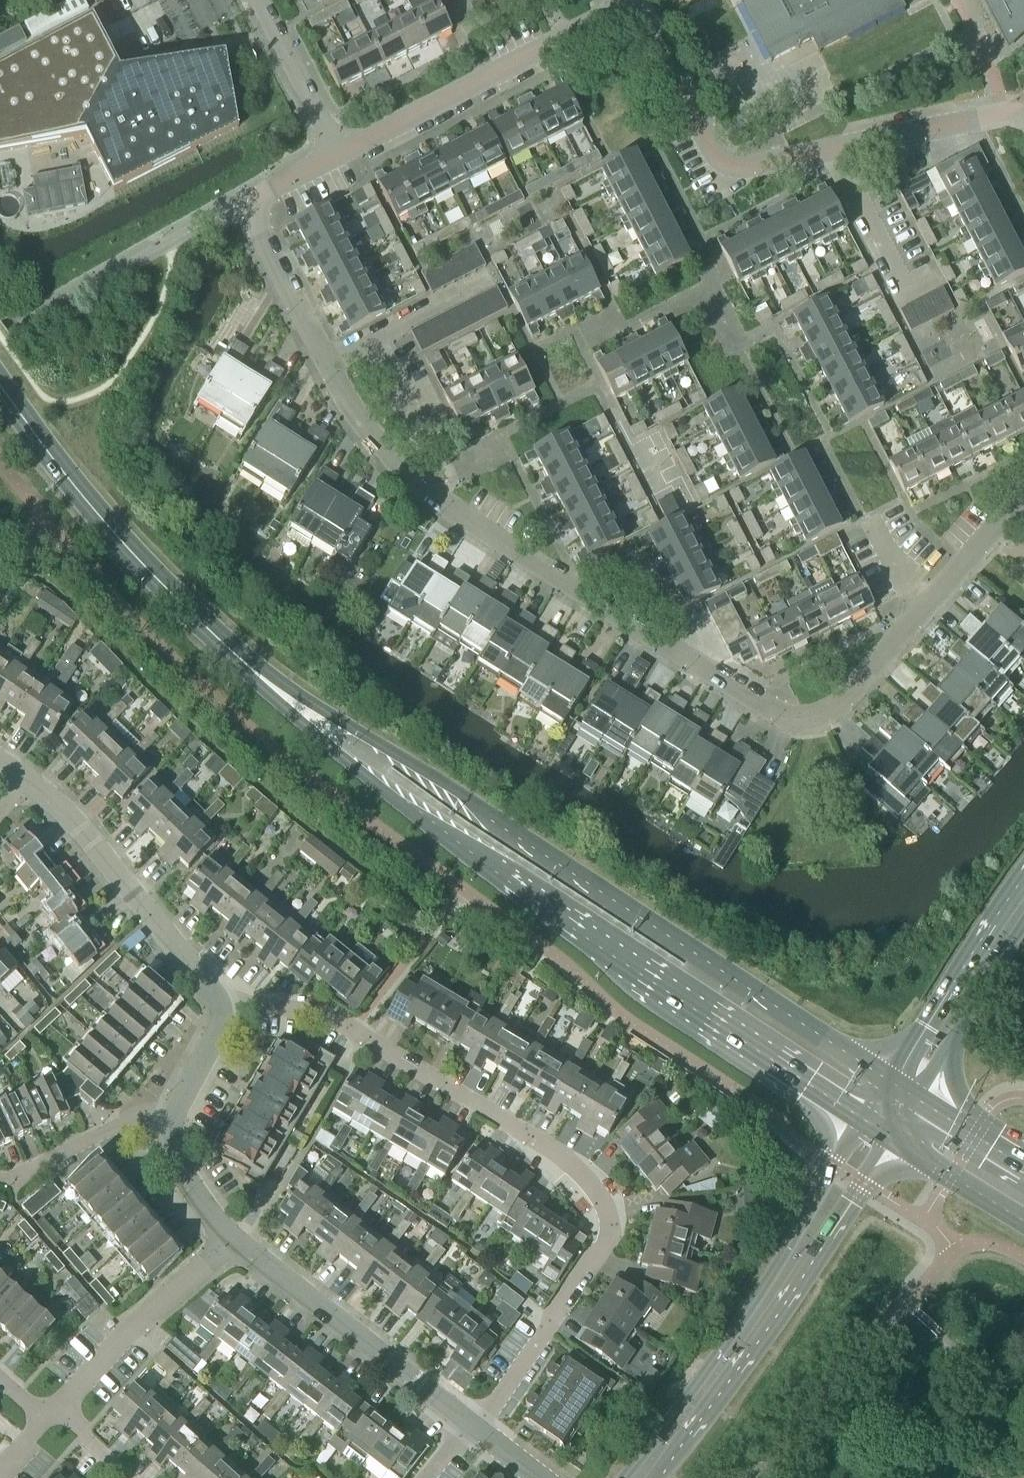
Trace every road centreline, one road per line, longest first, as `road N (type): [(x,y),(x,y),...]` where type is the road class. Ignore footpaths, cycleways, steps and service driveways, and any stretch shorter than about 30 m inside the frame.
road 1 (residential): [(329,358),(348,404),(434,502),(772,716),(814,720),(832,709),(922,611)]
road 2 (residential): [(473,1428),(610,1239),(606,1196),(576,1168),(354,1027),(314,1011),(220,1003)]
road 3 (secondary): [(389,774),(538,900),(874,1128)]
road 4 (secondary): [(894,1095),(389,774)]
road 5 (secondary): [(389,774),(244,658),(141,560),(0,386)]
road 6 (tertiary): [(628,1477),(774,1298),(874,1128)]
road 7 (residential): [(473,1428),(232,1239)]
road 8 (residential): [(637,5),(713,158),(735,169),(840,151)]
road 9 (residential): [(220,1003),(27,777)]
road 10 (residential): [(44,1417),(232,1239)]
road 11 (residential): [(334,153),(565,40)]
road 12 (residential): [(0,1181),(13,1184),(146,1117),(176,1115)]
road 13 (residential): [(840,151),(1023,106)]
road 14 (residential): [(260,189),(258,217),(329,358)]
road 15 (secondary): [(874,1128),(1023,1217)]
road 16 (residential): [(334,153),(257,0)]
road 17 (residential): [(911,289),(840,151)]
road 18 (residential): [(922,611),(1023,496)]
road 19 (secondary): [(983,1155),(953,1079),(947,1016)]
road 20 (residential): [(232,1239),(176,1165),(176,1115)]
road 21 (residential): [(369,337),(495,274)]
road 22 (secondary): [(947,1016),(1023,903)]
road 23 (residential): [(176,1115),(219,1025),(220,1003)]

